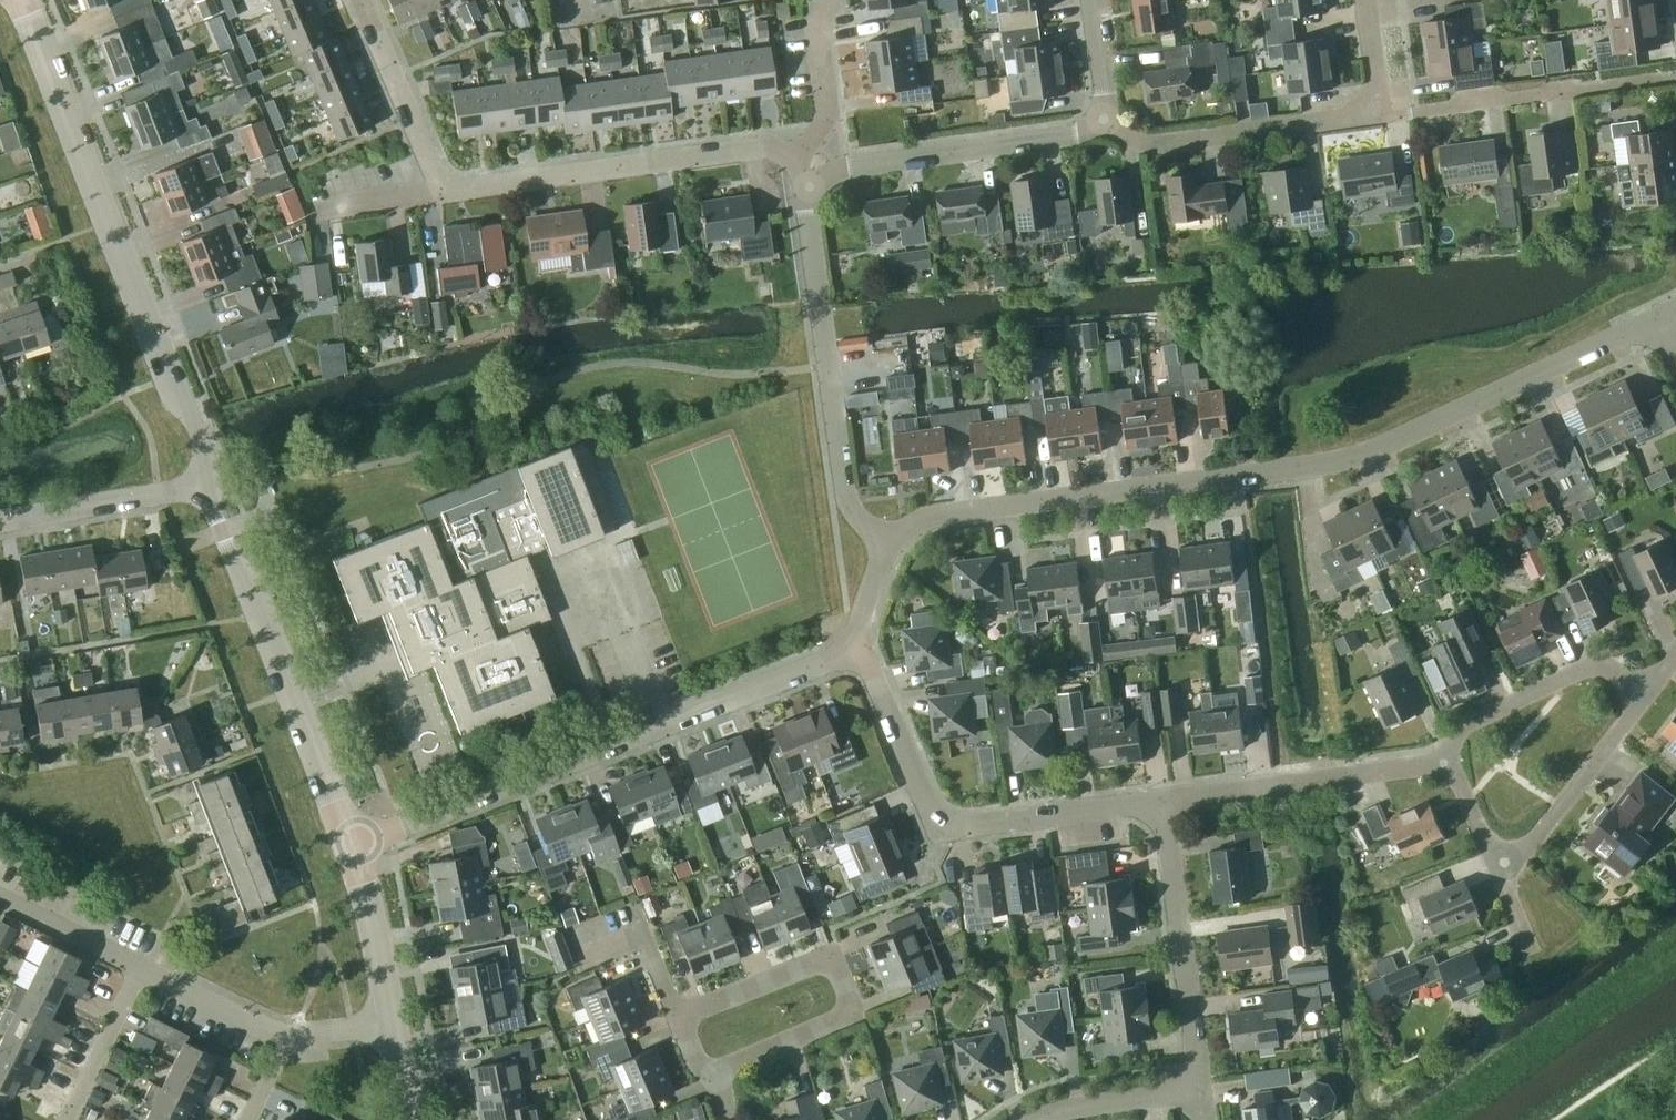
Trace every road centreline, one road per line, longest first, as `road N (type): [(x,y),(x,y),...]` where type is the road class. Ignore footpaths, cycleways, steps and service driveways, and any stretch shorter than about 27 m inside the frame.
road 1 (residential): [(888,538),(936,512),(1354,457),(1661,318)]
road 2 (residential): [(351,844),(860,647)]
road 3 (tertiary): [(204,485),(204,454),(23,0)]
road 4 (residential): [(860,647),(944,824),(1160,799)]
road 5 (residential): [(888,538),(853,512),(846,494),(803,162)]
road 6 (tertiary): [(351,844),(204,485)]
road 7 (residential): [(715,1073),(853,1012),(830,953),(677,1016)]
road 8 (residential): [(443,190),(769,146),(803,162)]
road 9 (residential): [(803,162),(858,168),(1108,122)]
road 10 (residential): [(1199,1091),(1160,799)]
road 11 (residential): [(1160,799),(1447,759)]
road 12 (residential): [(1384,112),(1666,76)]
road 13 (residential): [(1108,122),(1150,142),(1384,112)]
road 14 (residential): [(1447,759),(1476,718),(1587,668),(1617,672),(1645,695)]
road 15 (residential): [(1501,877),(1645,695)]
road 16 (residential): [(0,522),(204,485)]
road 17 (residential): [(443,190),(361,0)]
road 18 (tertiary): [(392,1022),(351,844)]
road 19 (residential): [(68,1119),(149,964)]
road 20 (residential): [(803,162),(826,113),(812,15),(821,0)]
road 21 (residential): [(1033,1119),(1075,1103),(1199,1091)]
road 22 (residential): [(149,964),(0,892)]
road 23 (residential): [(677,1016),(644,933),(575,960)]
road 24 (residential): [(287,1035),(149,964)]
road 25 (residential): [(312,210),(443,190)]
road 26 (residential): [(1501,877),(1447,759)]
road 27 (residential): [(1108,122),(1090,0)]

